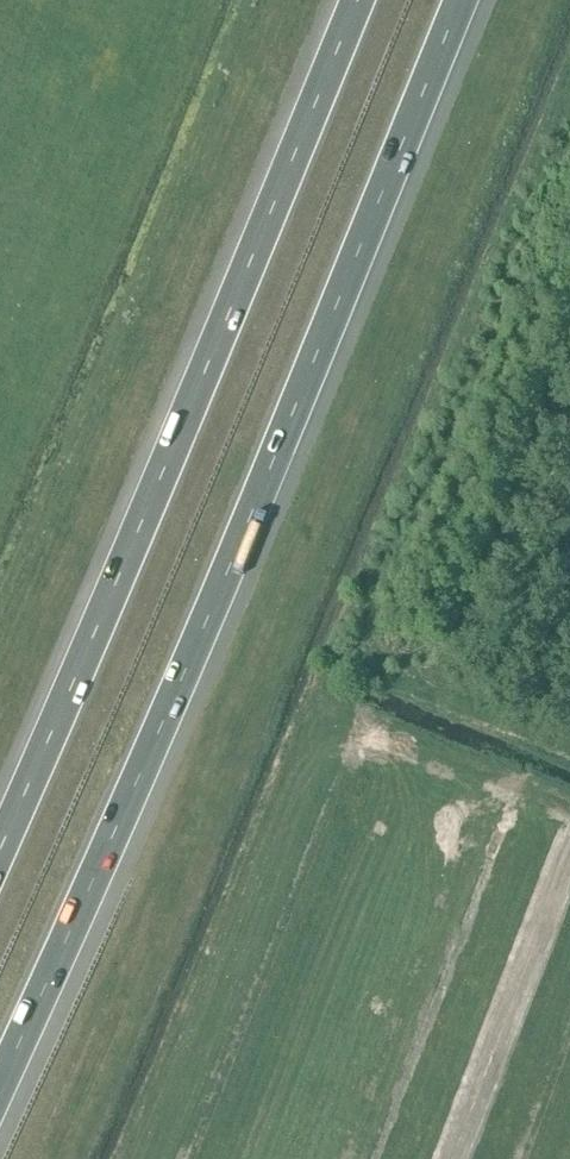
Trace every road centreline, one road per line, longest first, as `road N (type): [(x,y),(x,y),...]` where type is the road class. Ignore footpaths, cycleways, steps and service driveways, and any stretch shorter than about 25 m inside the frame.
road 1 (motorway): [(0,1080),(160,727),(461,0)]
road 2 (motorway): [(358,0),(0,848)]

